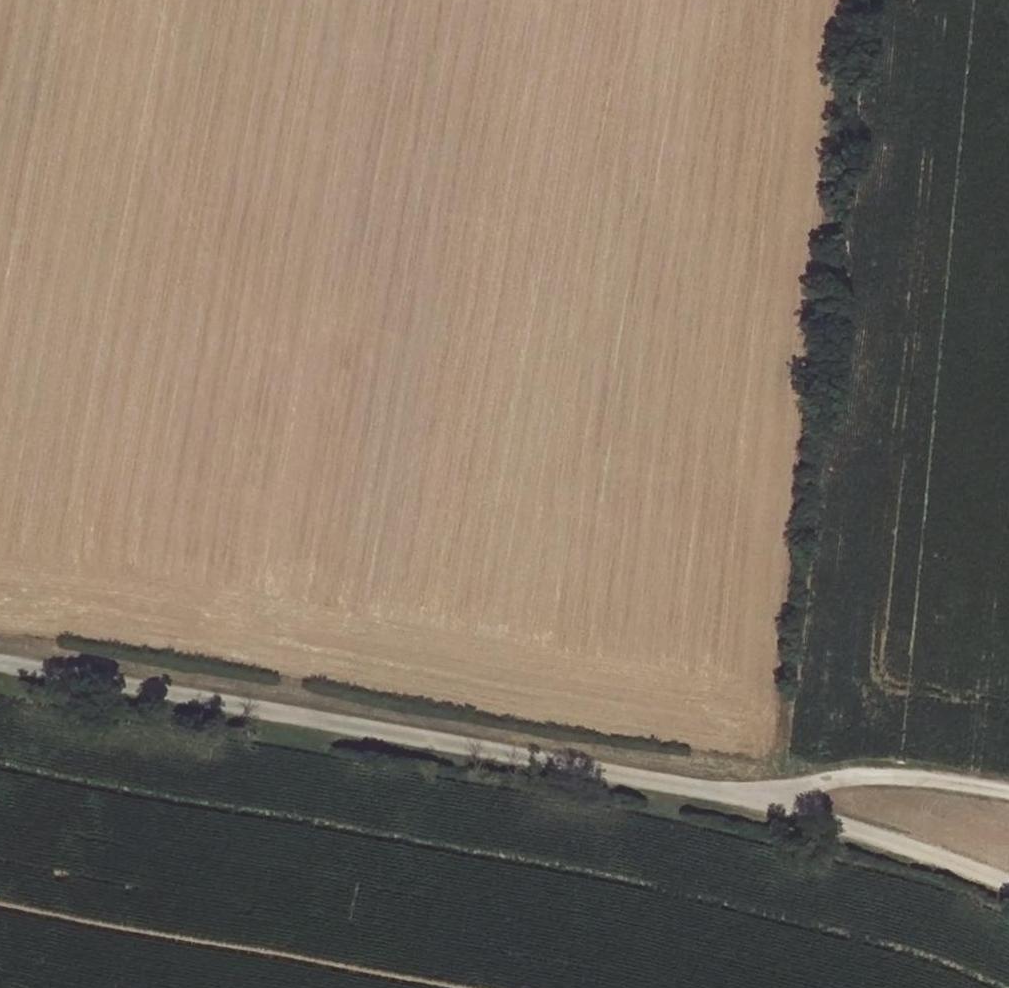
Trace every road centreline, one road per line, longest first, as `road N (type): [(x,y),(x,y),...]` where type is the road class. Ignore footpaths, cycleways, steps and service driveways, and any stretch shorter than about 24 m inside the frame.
road 1 (unclassified): [(765,797),(0,659)]
road 2 (track): [(1008,886),(950,858),(765,797)]
road 3 (track): [(1008,793),(914,776),(765,797)]

